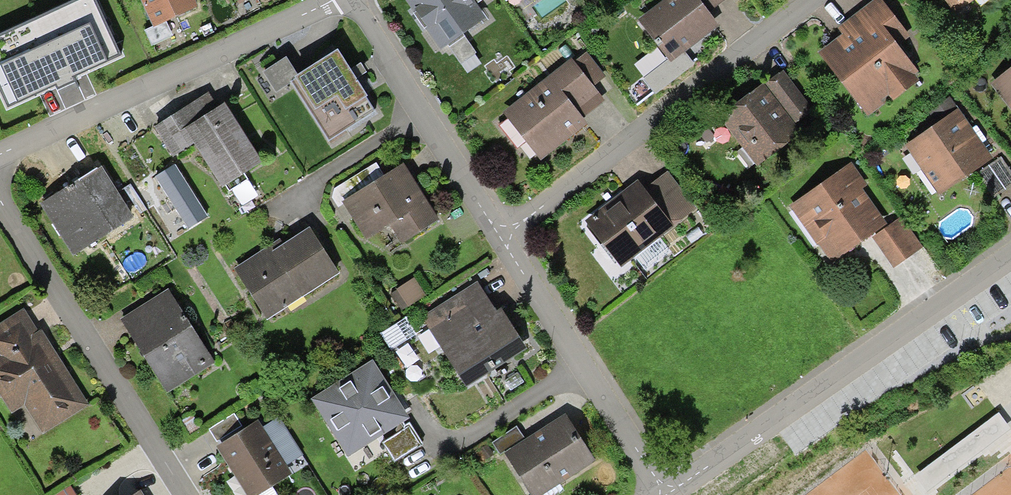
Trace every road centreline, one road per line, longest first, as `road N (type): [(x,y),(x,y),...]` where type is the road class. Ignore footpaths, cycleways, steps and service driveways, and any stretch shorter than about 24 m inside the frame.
road 1 (residential): [(1010,254),(668,494)]
road 2 (residential): [(504,240),(812,0)]
road 3 (residential): [(324,0),(0,154)]
road 4 (residential): [(187,494),(0,202)]
road 5 (residential): [(504,240),(666,494)]
road 6 (residential): [(353,0),(504,240)]

